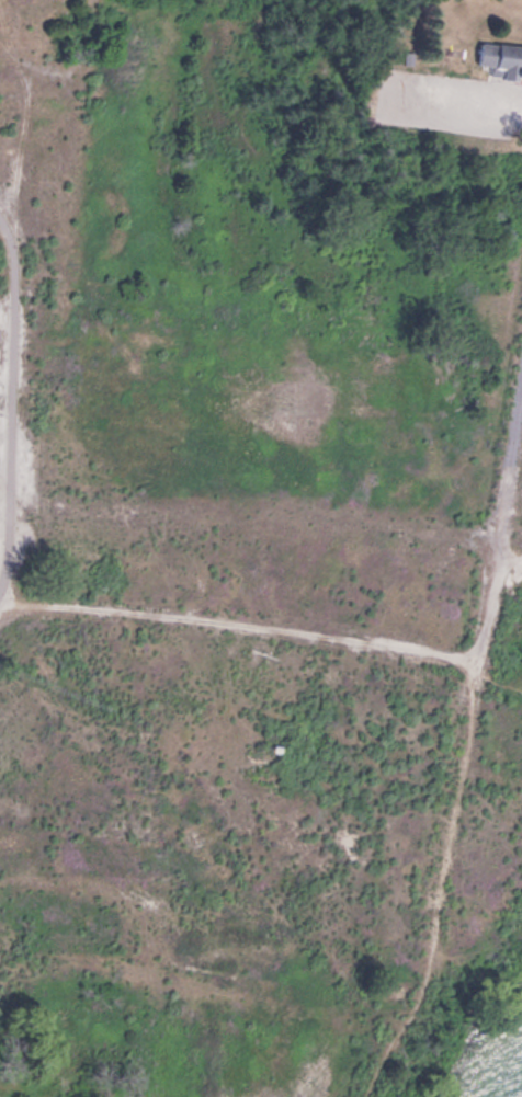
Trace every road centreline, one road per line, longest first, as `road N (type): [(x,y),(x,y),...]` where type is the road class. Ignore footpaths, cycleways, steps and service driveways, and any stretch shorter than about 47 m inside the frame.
road 1 (residential): [(476,679),(521,376)]

